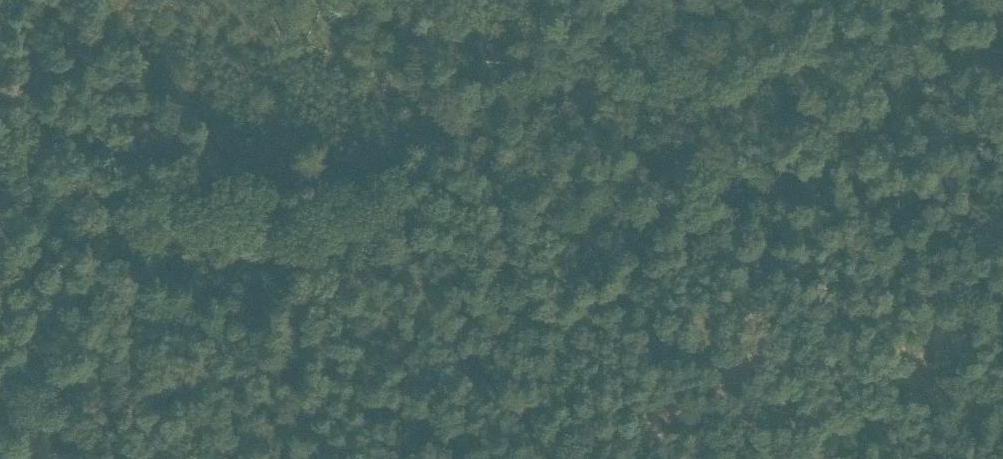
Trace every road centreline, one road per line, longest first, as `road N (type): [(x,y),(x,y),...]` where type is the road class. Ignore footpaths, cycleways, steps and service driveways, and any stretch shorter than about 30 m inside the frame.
road 1 (track): [(984,0),(1002,123)]

